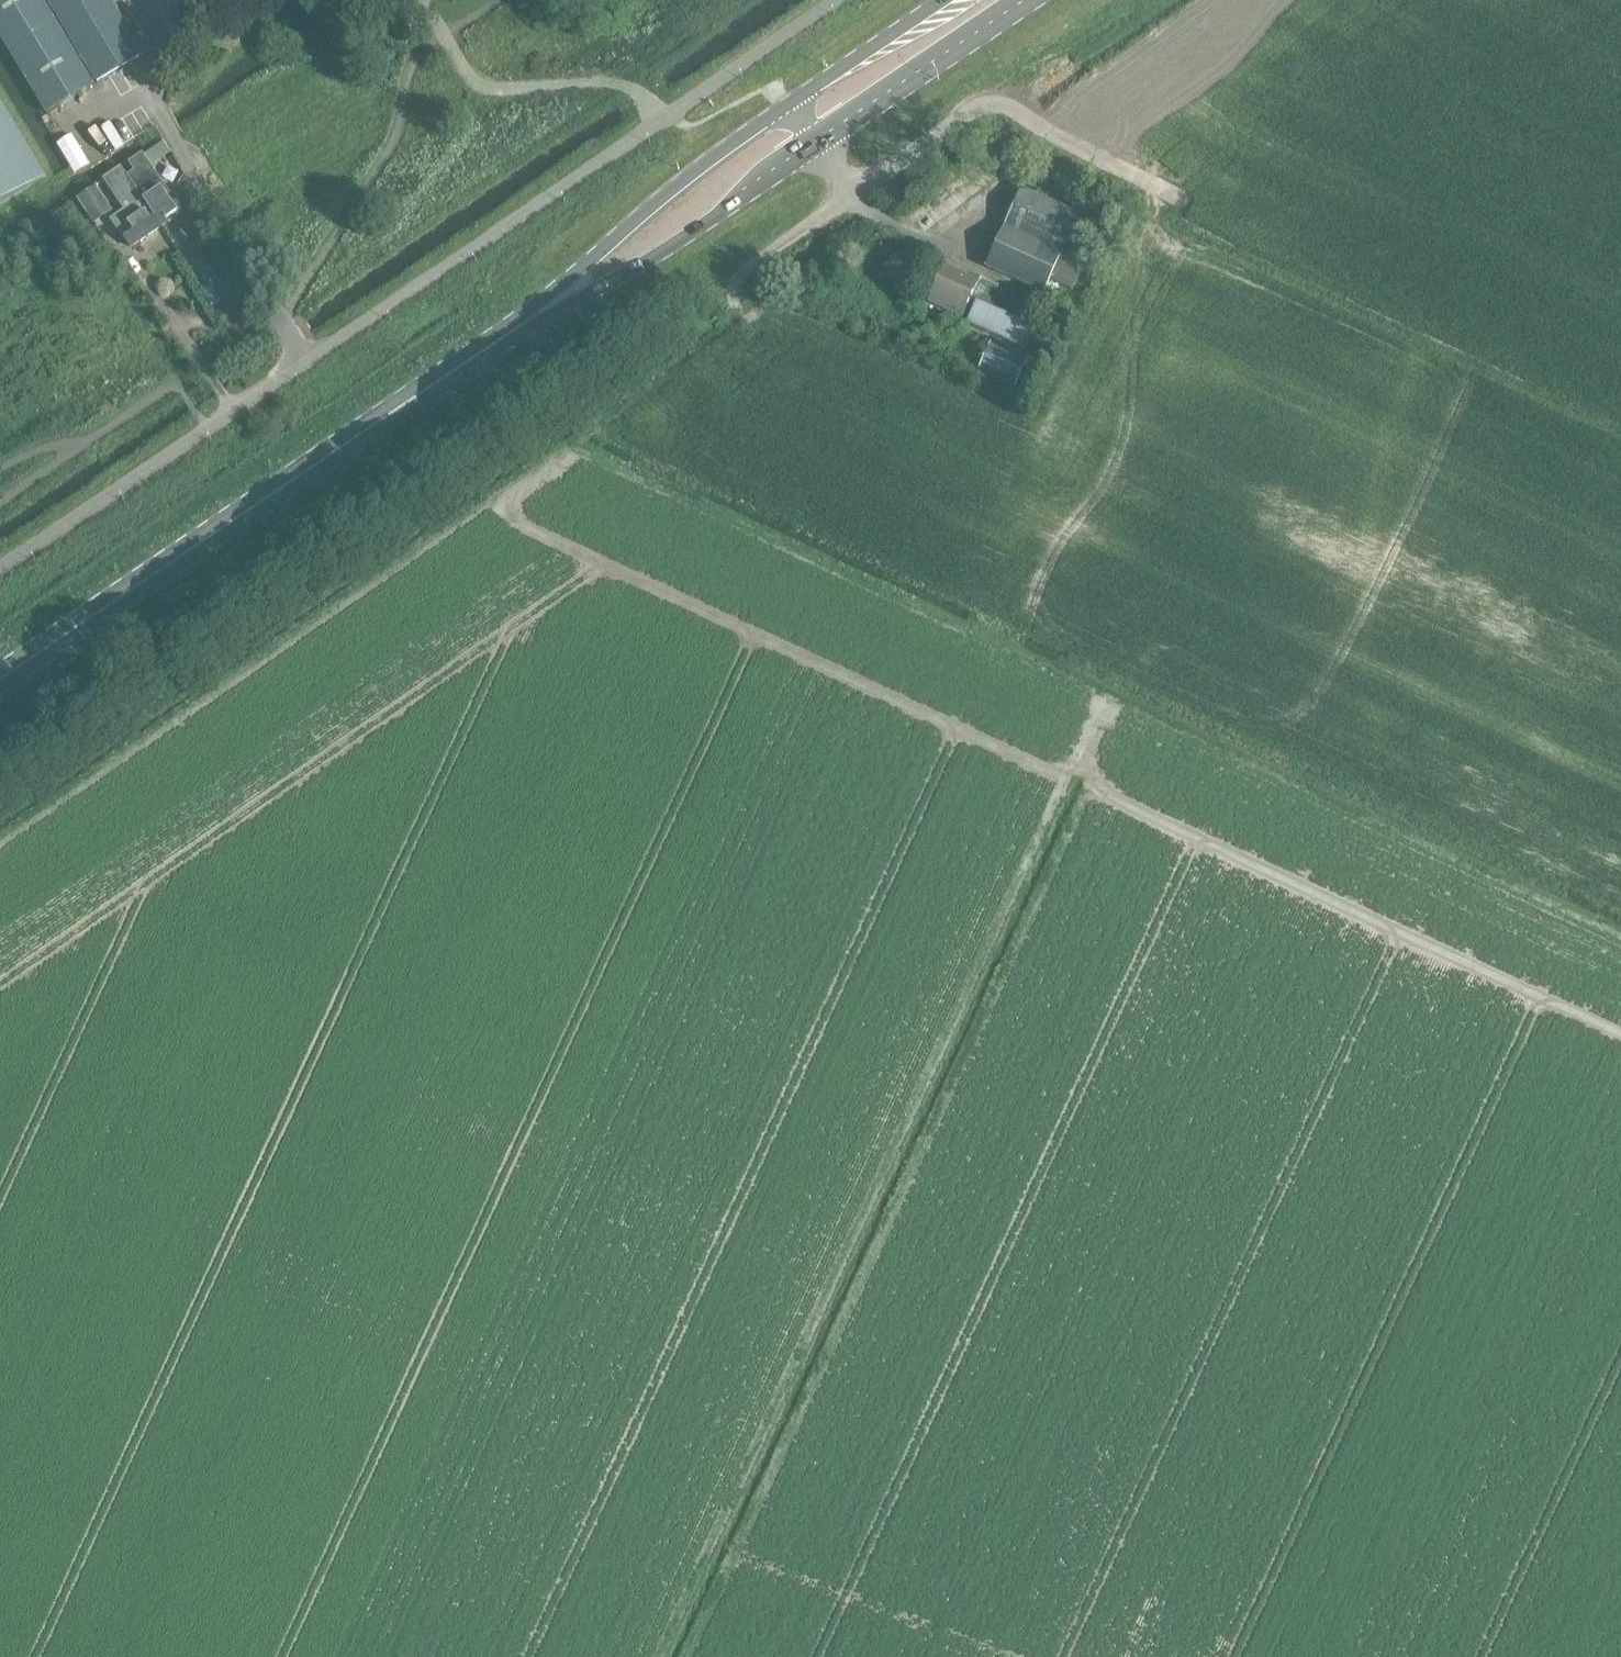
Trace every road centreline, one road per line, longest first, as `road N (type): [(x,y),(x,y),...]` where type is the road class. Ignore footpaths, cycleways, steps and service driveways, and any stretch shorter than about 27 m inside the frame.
road 1 (unclassified): [(655,119),(0,569)]
road 2 (primary): [(0,684),(517,330)]
road 3 (primary): [(517,330),(708,220),(1017,0)]
road 4 (track): [(737,317),(733,284),(986,103),(1008,105),(1169,191)]
road 5 (primary): [(942,0),(698,171),(517,330)]

